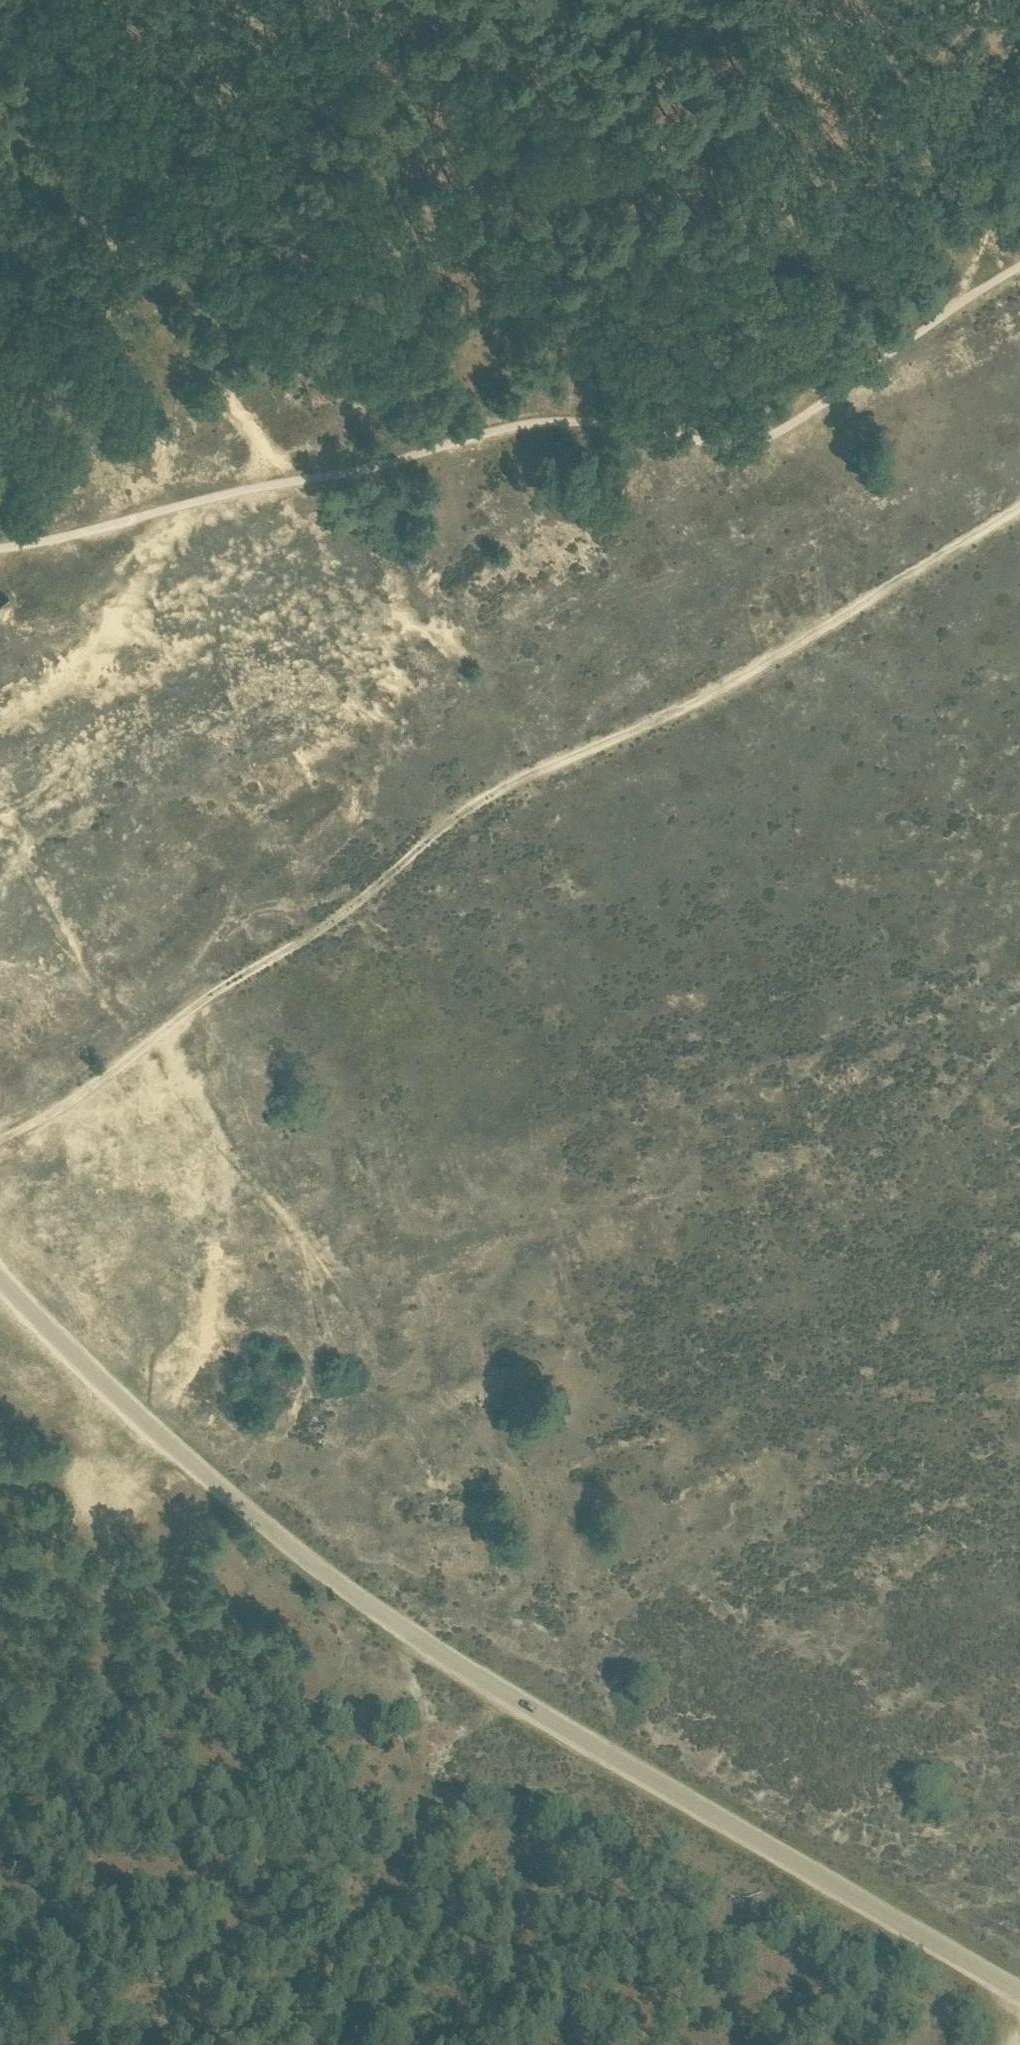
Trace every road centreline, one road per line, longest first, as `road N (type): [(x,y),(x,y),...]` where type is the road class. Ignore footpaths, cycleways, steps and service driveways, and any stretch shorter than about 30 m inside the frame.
road 1 (unclassified): [(1019,1993),(440,1656),(252,1517),(0,1283)]
road 2 (track): [(0,1139),(155,1028),(354,904),(487,796),(713,695),(1019,513)]

